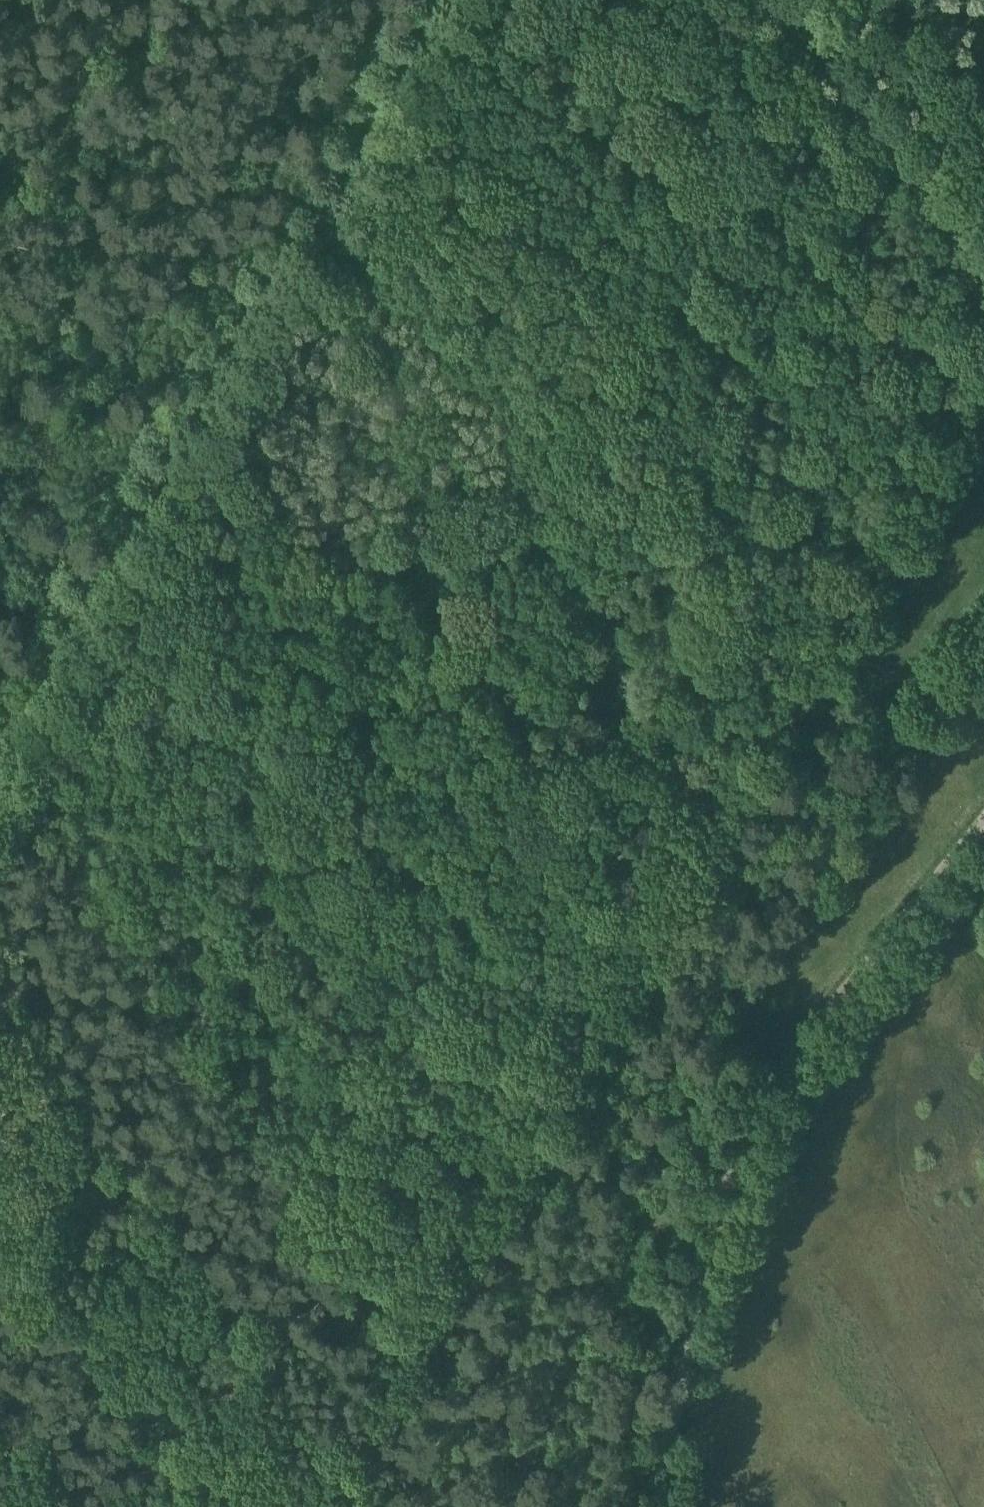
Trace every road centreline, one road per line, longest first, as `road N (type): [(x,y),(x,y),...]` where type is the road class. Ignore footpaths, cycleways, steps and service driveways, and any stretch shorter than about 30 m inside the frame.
road 1 (track): [(0,789),(464,0)]
road 2 (unclassified): [(660,1506),(706,1284),(755,1137),(796,1061),(983,831)]
road 3 (unclassified): [(983,268),(808,0)]

